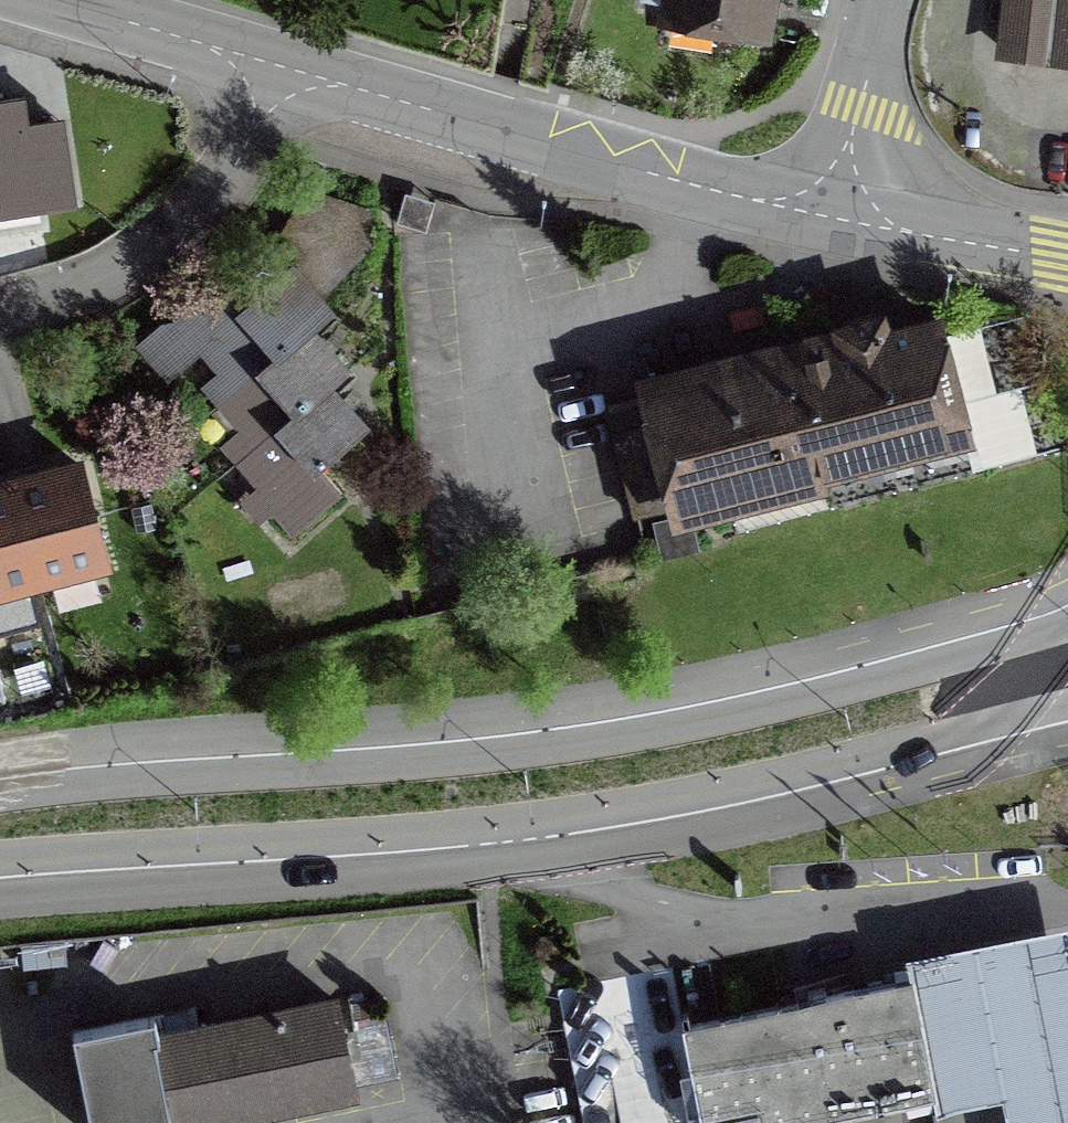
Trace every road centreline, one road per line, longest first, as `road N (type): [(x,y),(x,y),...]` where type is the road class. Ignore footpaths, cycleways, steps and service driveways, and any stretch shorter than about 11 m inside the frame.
road 1 (primary): [(1067,626),(865,686),(622,738),(440,761),(0,796)]
road 2 (primary): [(0,860),(479,827),(617,807),(1067,703)]
road 3 (tertiary): [(830,217),(284,69)]
road 4 (residential): [(284,69),(186,216),(73,298),(0,316)]
road 5 (tertiary): [(284,69),(42,0)]
road 6 (tertiary): [(1067,261),(830,217)]
road 7 (residential): [(830,217),(883,0)]

